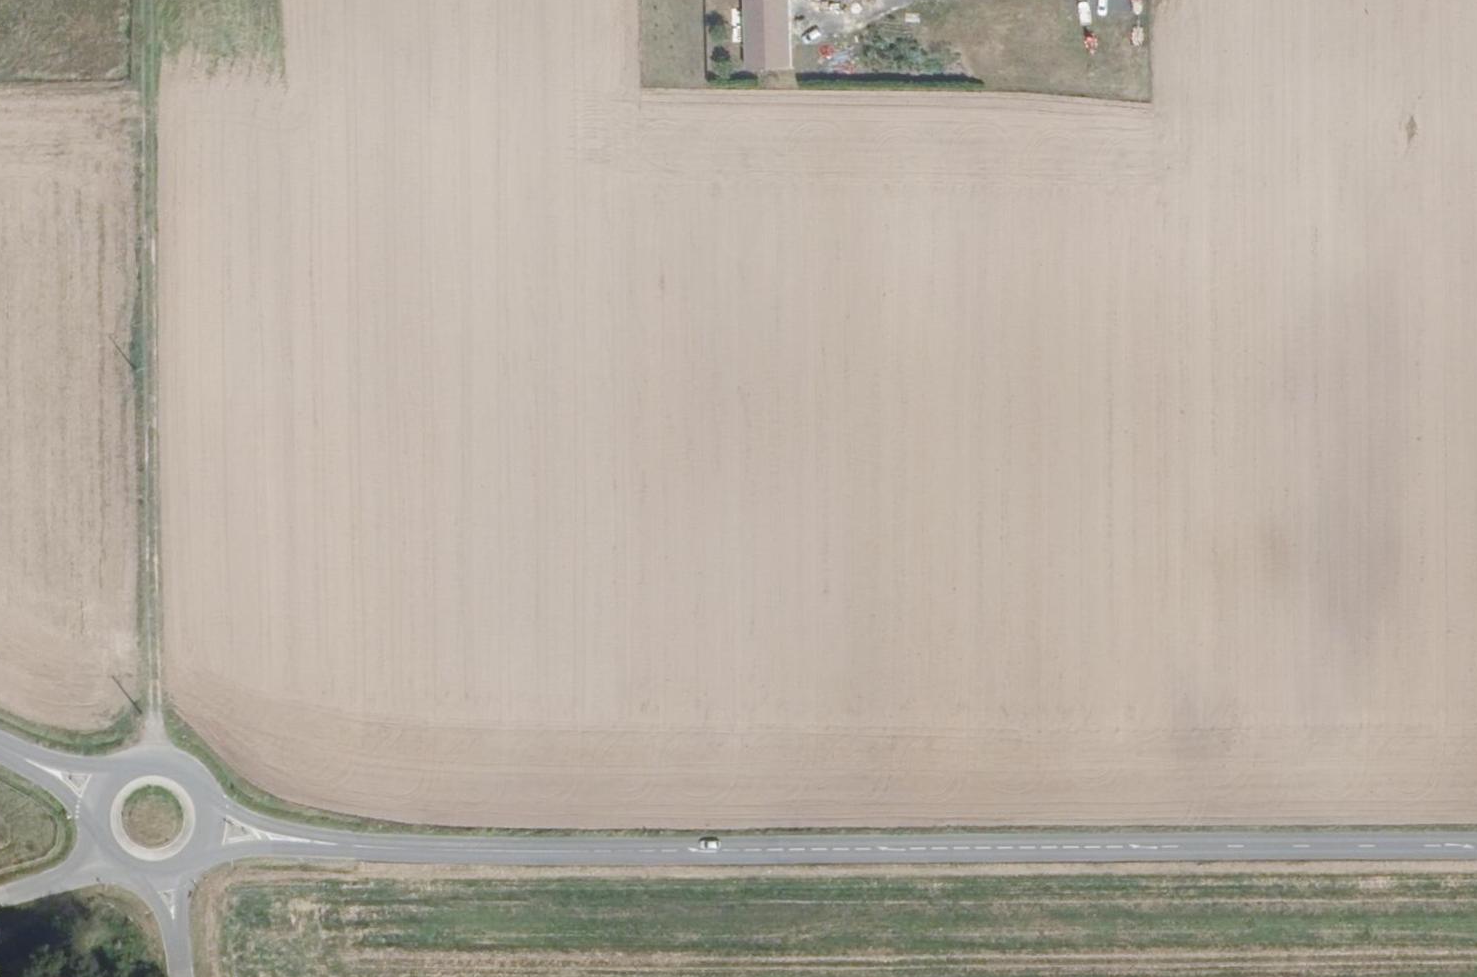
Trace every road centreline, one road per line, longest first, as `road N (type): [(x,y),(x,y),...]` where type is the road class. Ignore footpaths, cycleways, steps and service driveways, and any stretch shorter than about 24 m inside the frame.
road 1 (tertiary): [(1476,847),(545,852),(294,843),(204,823)]
road 2 (track): [(156,767),(147,0)]
road 3 (tertiary): [(204,823),(195,789),(166,768),(131,771),(105,796)]
road 4 (unclassified): [(114,853),(0,898)]

